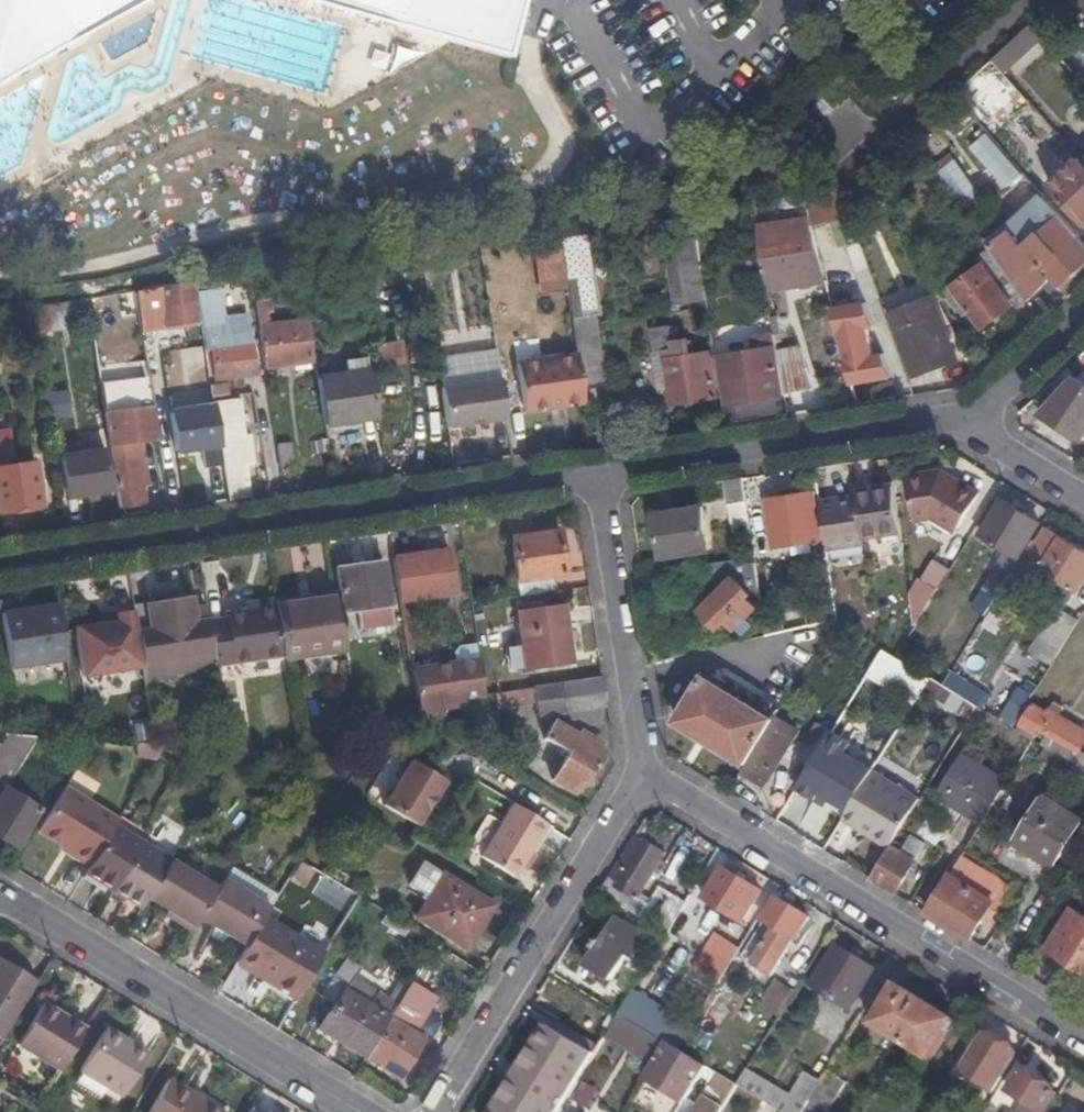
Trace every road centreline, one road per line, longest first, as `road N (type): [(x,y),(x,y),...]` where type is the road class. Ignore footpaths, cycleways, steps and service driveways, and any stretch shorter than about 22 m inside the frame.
road 1 (residential): [(0,567),(594,472)]
road 2 (residential): [(646,769),(1083,1036)]
road 3 (residential): [(0,891),(361,1111)]
road 4 (residential): [(646,769),(430,1111)]
road 5 (residential): [(594,472),(970,423)]
road 6 (residential): [(646,769),(594,472)]
road 7 (residential): [(970,423),(1083,319)]
road 8 (residential): [(1083,494),(970,423)]

